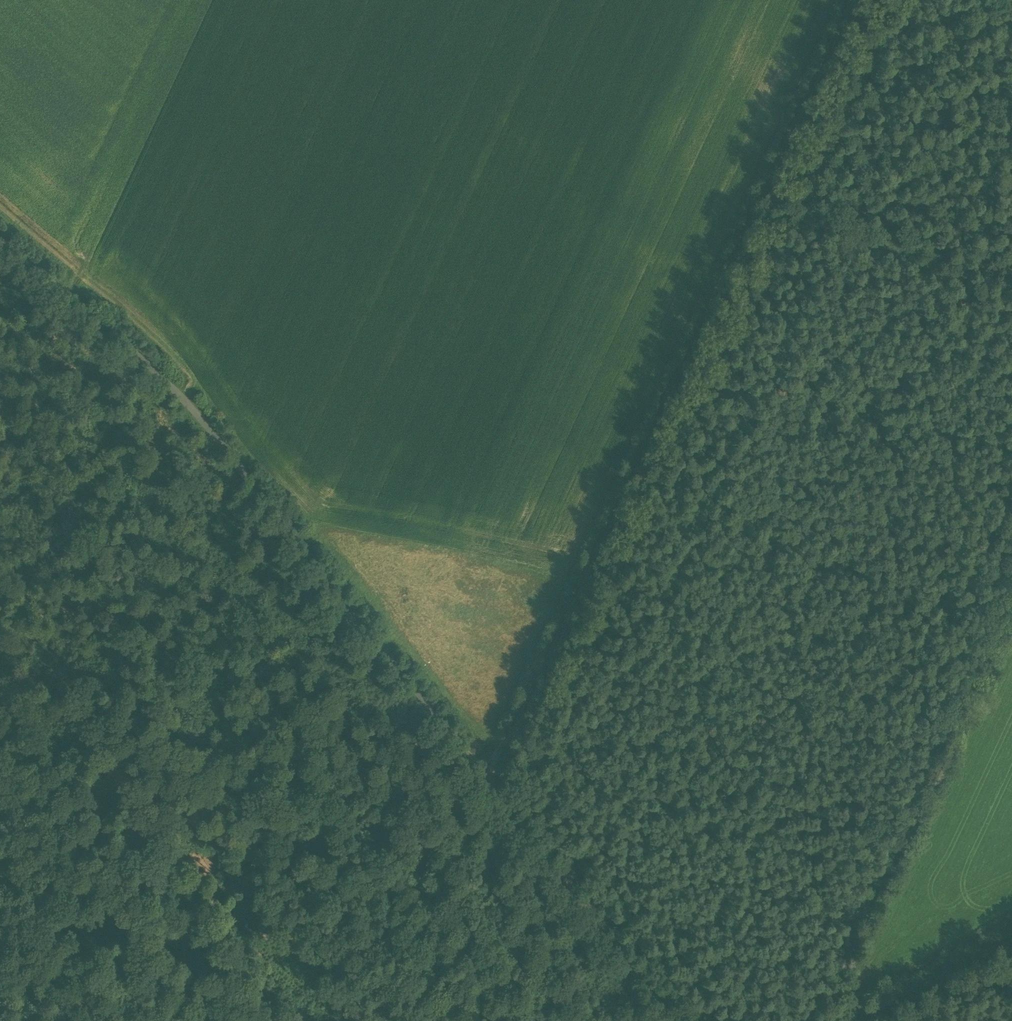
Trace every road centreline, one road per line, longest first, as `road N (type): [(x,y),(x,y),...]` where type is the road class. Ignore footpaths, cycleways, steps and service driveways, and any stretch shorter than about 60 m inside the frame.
road 1 (unclassified): [(0,238),(191,405),(354,601),(667,1020)]
road 2 (track): [(854,0),(511,740),(483,774)]
road 3 (track): [(870,1020),(1011,939)]

